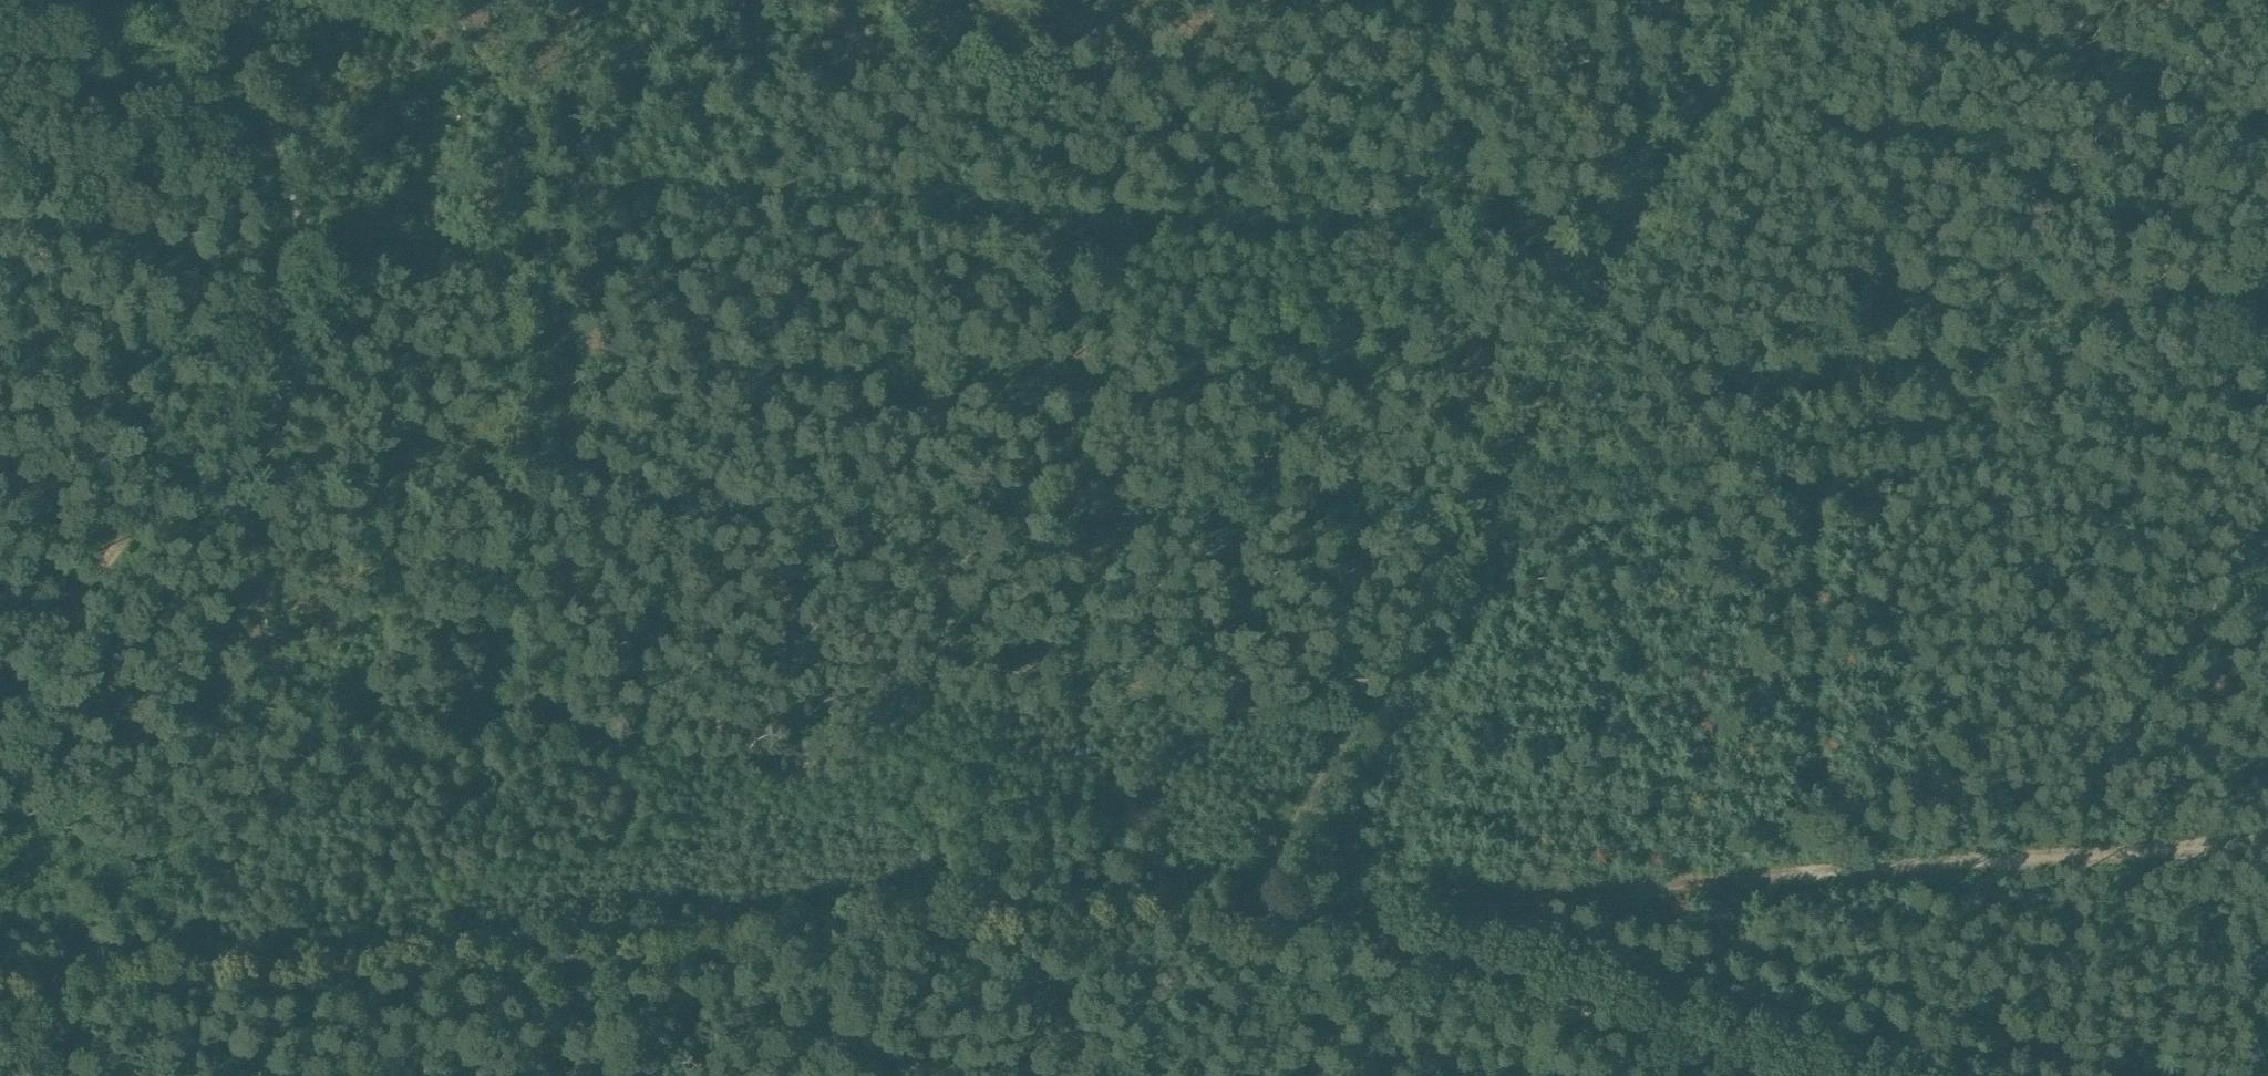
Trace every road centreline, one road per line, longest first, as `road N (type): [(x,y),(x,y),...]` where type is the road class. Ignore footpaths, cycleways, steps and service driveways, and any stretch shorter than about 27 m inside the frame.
road 1 (track): [(0,990),(1254,912)]
road 2 (track): [(1763,0),(1254,912)]
road 3 (track): [(1261,898),(2267,827)]
road 4 (track): [(0,711),(284,316),(299,277),(302,235),(234,0)]
road 5 (track): [(2267,346),(1492,489)]
road 6 (track): [(1254,912),(1317,917),(1767,1075)]
road 7 (track): [(1160,1075),(1254,912)]

